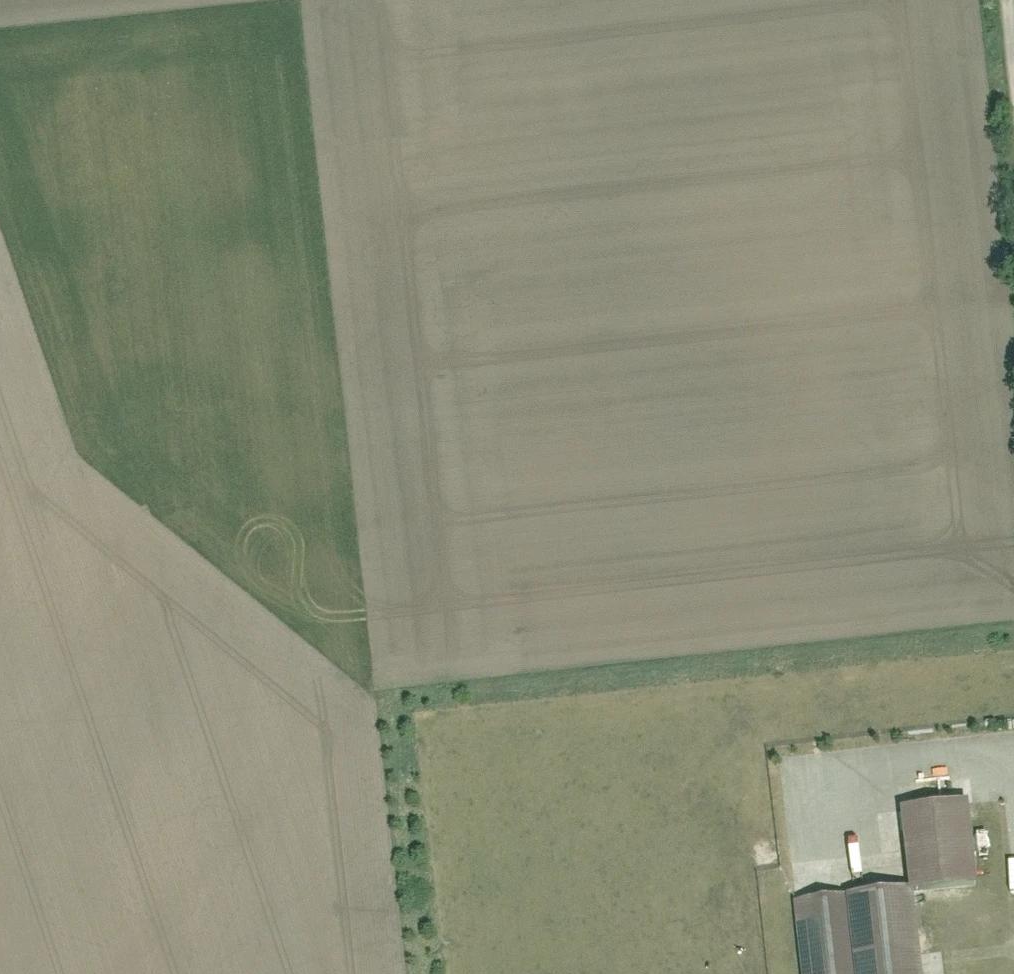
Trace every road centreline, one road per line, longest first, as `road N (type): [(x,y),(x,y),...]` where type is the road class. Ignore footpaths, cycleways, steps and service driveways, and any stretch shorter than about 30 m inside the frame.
road 1 (track): [(1013,172),(995,0)]

